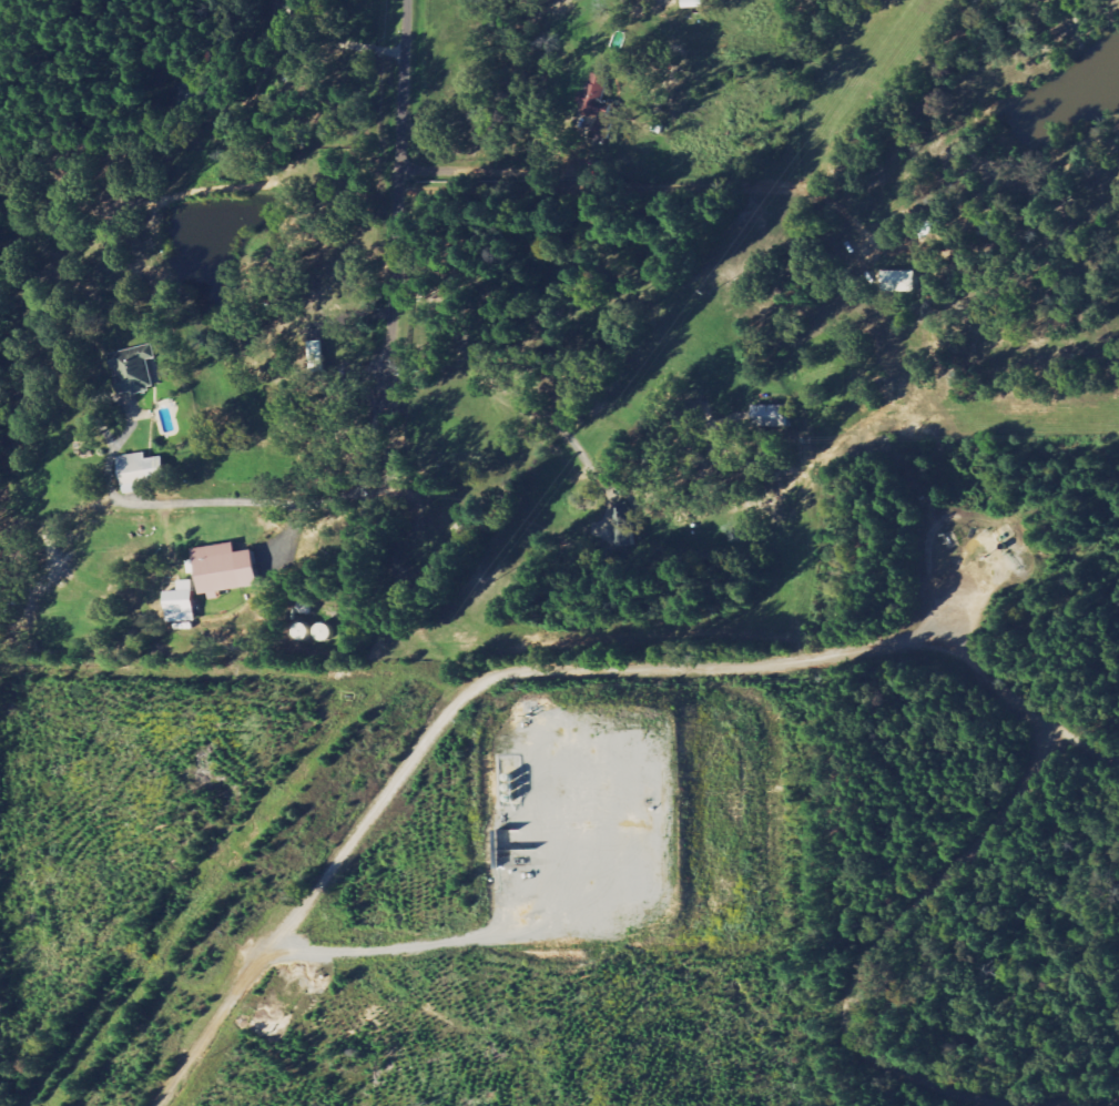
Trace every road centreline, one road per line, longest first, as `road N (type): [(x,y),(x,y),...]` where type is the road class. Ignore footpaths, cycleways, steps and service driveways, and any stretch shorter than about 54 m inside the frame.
road 1 (residential): [(411,0),(403,326),(363,399)]

